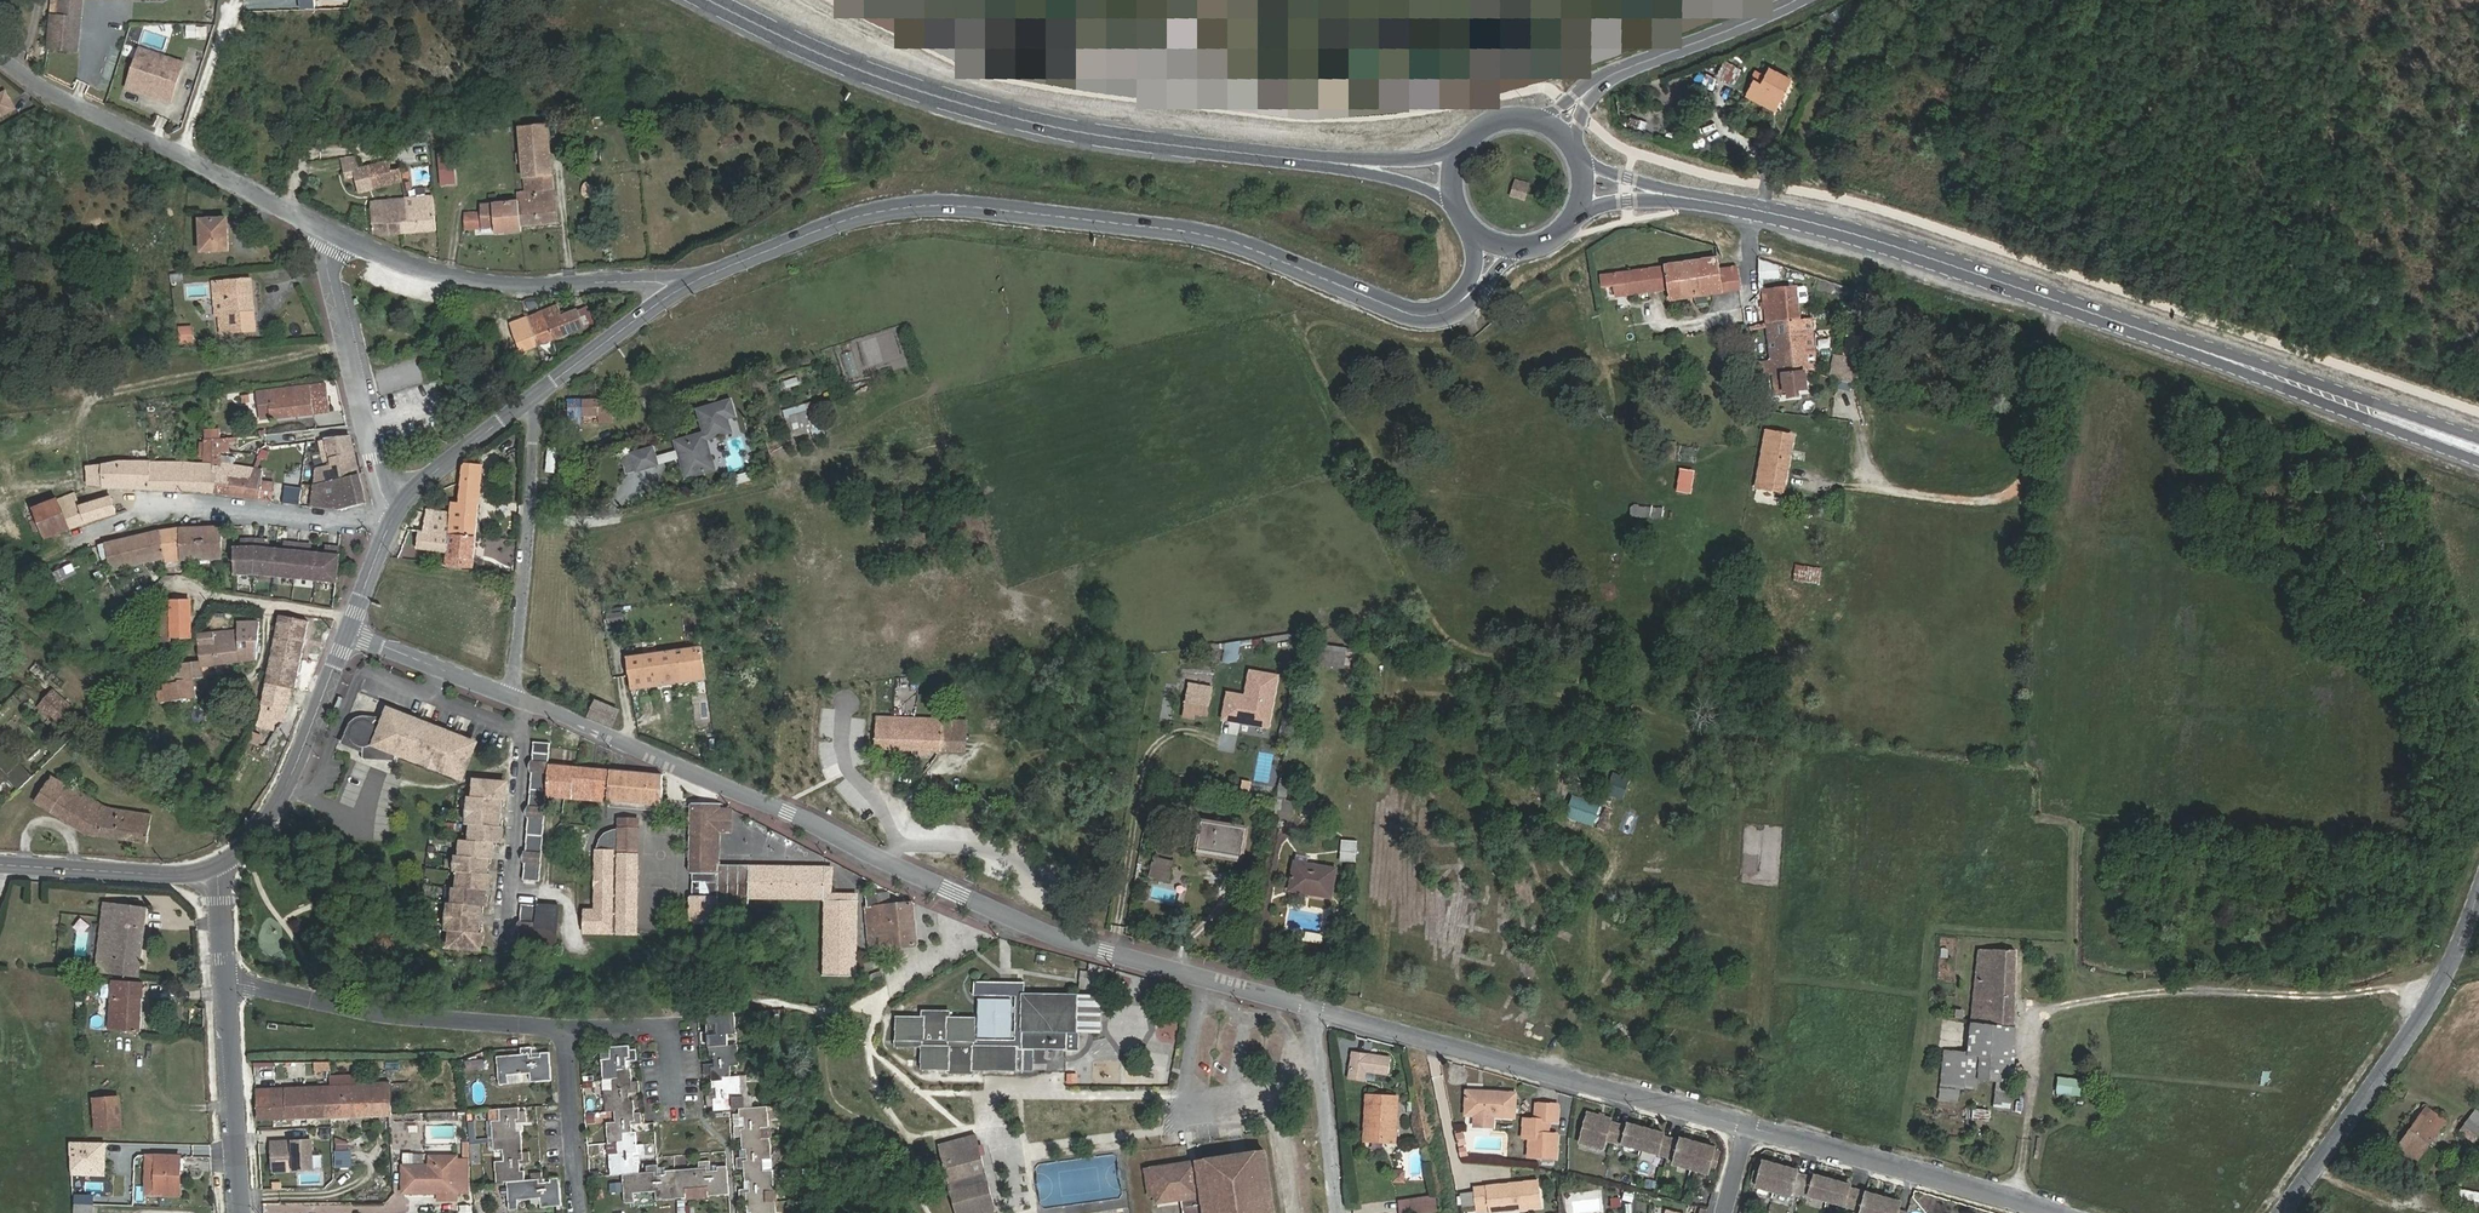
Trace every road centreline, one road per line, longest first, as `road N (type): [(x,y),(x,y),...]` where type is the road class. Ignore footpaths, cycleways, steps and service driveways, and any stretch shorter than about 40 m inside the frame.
road 1 (residential): [(1312,1010),(1044,929),(527,703)]
road 2 (tertiary): [(1470,296),(1431,315),(1409,313),(1195,234),(903,205),(836,221),(676,292)]
road 3 (primary): [(1343,163),(1154,141),(986,109),(810,47),(718,0)]
road 4 (primary): [(1751,208),(1894,247),(2295,383)]
road 5 (residential): [(1747,1127),(1312,1010)]
road 6 (tertiary): [(2285,1212),(2446,981),(2478,889)]
road 7 (residential): [(334,235),(52,93),(0,59)]
road 8 (residential): [(676,292),(641,279),(538,285),(467,279),(334,235)]
road 9 (residential): [(227,980),(392,1017),(564,1032)]
road 10 (residential): [(2047,1212),(1747,1127)]
road 11 (residential): [(542,389),(516,699)]
road 12 (residential): [(91,527),(176,509),(344,525),(385,498)]
road 13 (tertiary): [(348,630),(288,786),(266,822),(217,867)]
road 14 (residential): [(334,235),(327,268),(385,498)]
road 15 (residential): [(227,980),(241,1212)]
road 16 (tertiary): [(217,867),(165,874),(0,863)]
road 17 (tertiary): [(1792,0),(1601,82)]
road 18 (residential): [(1337,1212),(1312,1010)]
road 19 (primary): [(2295,383),(2478,459)]
road 20 (primary): [(2478,443),(2295,383)]
road 21 (tertiary): [(542,389),(397,510)]
road 22 (residential): [(515,889),(527,703)]
road 23 (residential): [(516,699),(348,630)]
road 24 (residential): [(564,1032),(581,1212)]
road 25 (residential): [(564,1032),(671,1033),(672,1098)]
road 26 (tertiary): [(676,292),(542,389)]
road 27 (primary): [(1578,218),(1613,202),(1715,202)]
road 28 (primary): [(1715,202),(1583,158)]
road 29 (tertiary): [(397,510),(348,630)]
road 30 (primary): [(1465,140),(1413,160),(1343,163)]

